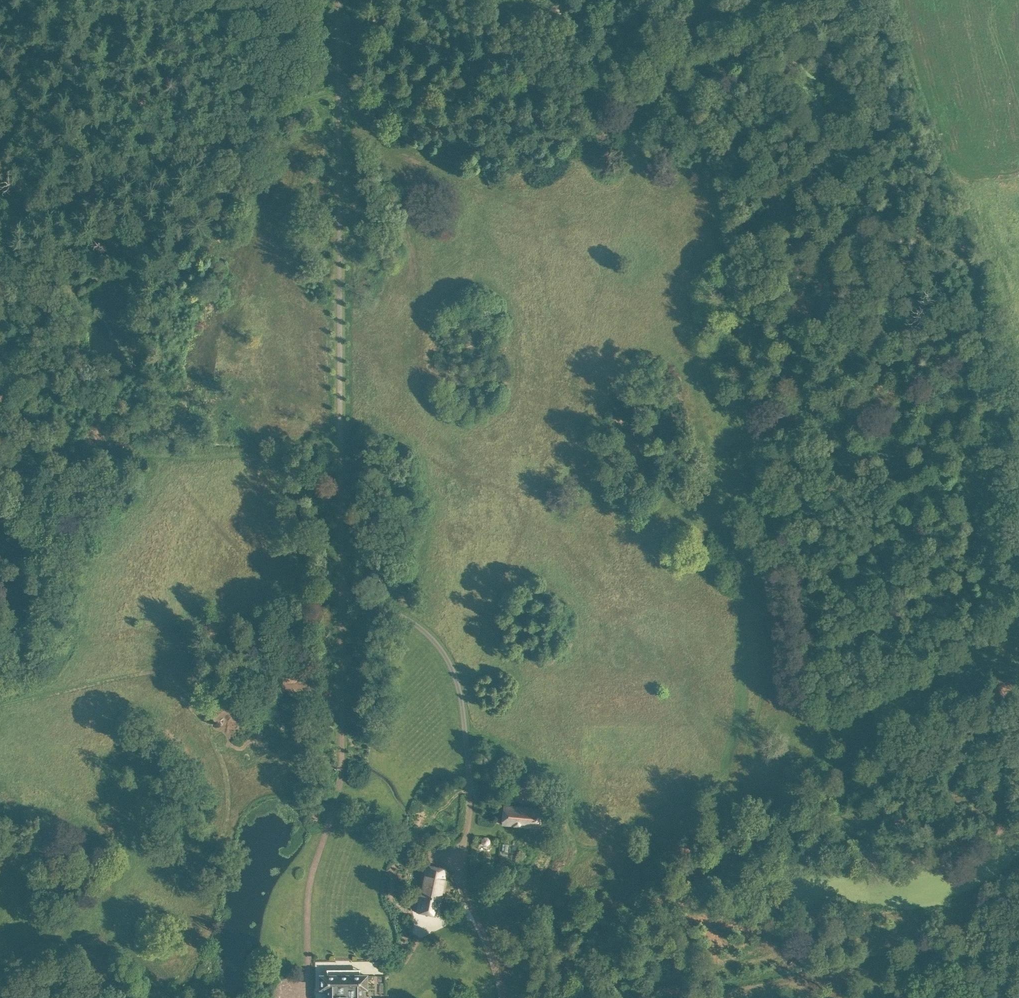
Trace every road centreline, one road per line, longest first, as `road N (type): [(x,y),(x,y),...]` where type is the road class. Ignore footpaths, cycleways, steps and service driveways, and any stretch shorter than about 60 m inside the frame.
road 1 (unclassified): [(342,596),(338,0)]
road 2 (unclassified): [(504,997),(459,876),(470,794),(459,687),(426,633),(342,596)]
road 3 (unclassified): [(294,996),(307,974),(309,880),(339,785),(342,596)]

